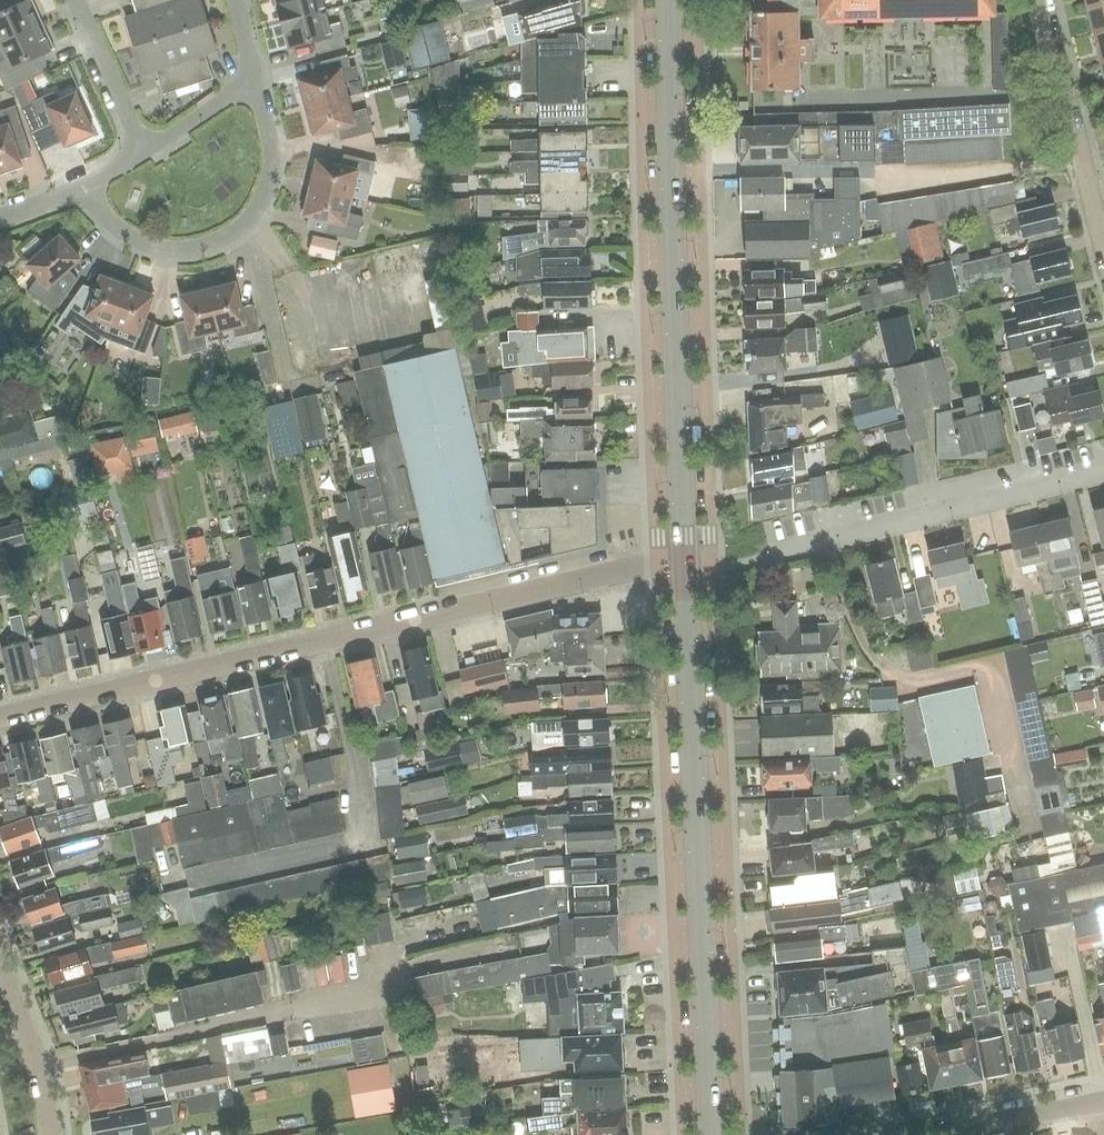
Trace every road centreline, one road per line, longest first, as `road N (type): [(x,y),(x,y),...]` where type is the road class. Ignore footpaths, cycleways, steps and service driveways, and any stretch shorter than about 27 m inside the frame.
road 1 (residential): [(0,720),(686,557)]
road 2 (tertiary): [(712,1134),(686,557)]
road 3 (tertiary): [(686,557),(671,0)]
road 4 (track): [(642,172),(1083,164)]
road 5 (residential): [(89,191),(133,240),(175,252),(256,228),(277,205),(283,174),(281,140),(259,80)]
road 6 (residential): [(787,545),(1103,466)]
road 7 (residential): [(1046,0),(1103,255)]
road 8 (residential): [(894,1134),(1103,1097)]
road 9 (residential): [(0,965),(49,1134)]
road 10 (residential): [(66,0),(104,86),(146,154)]
road 11 (residential): [(146,154),(259,80)]

